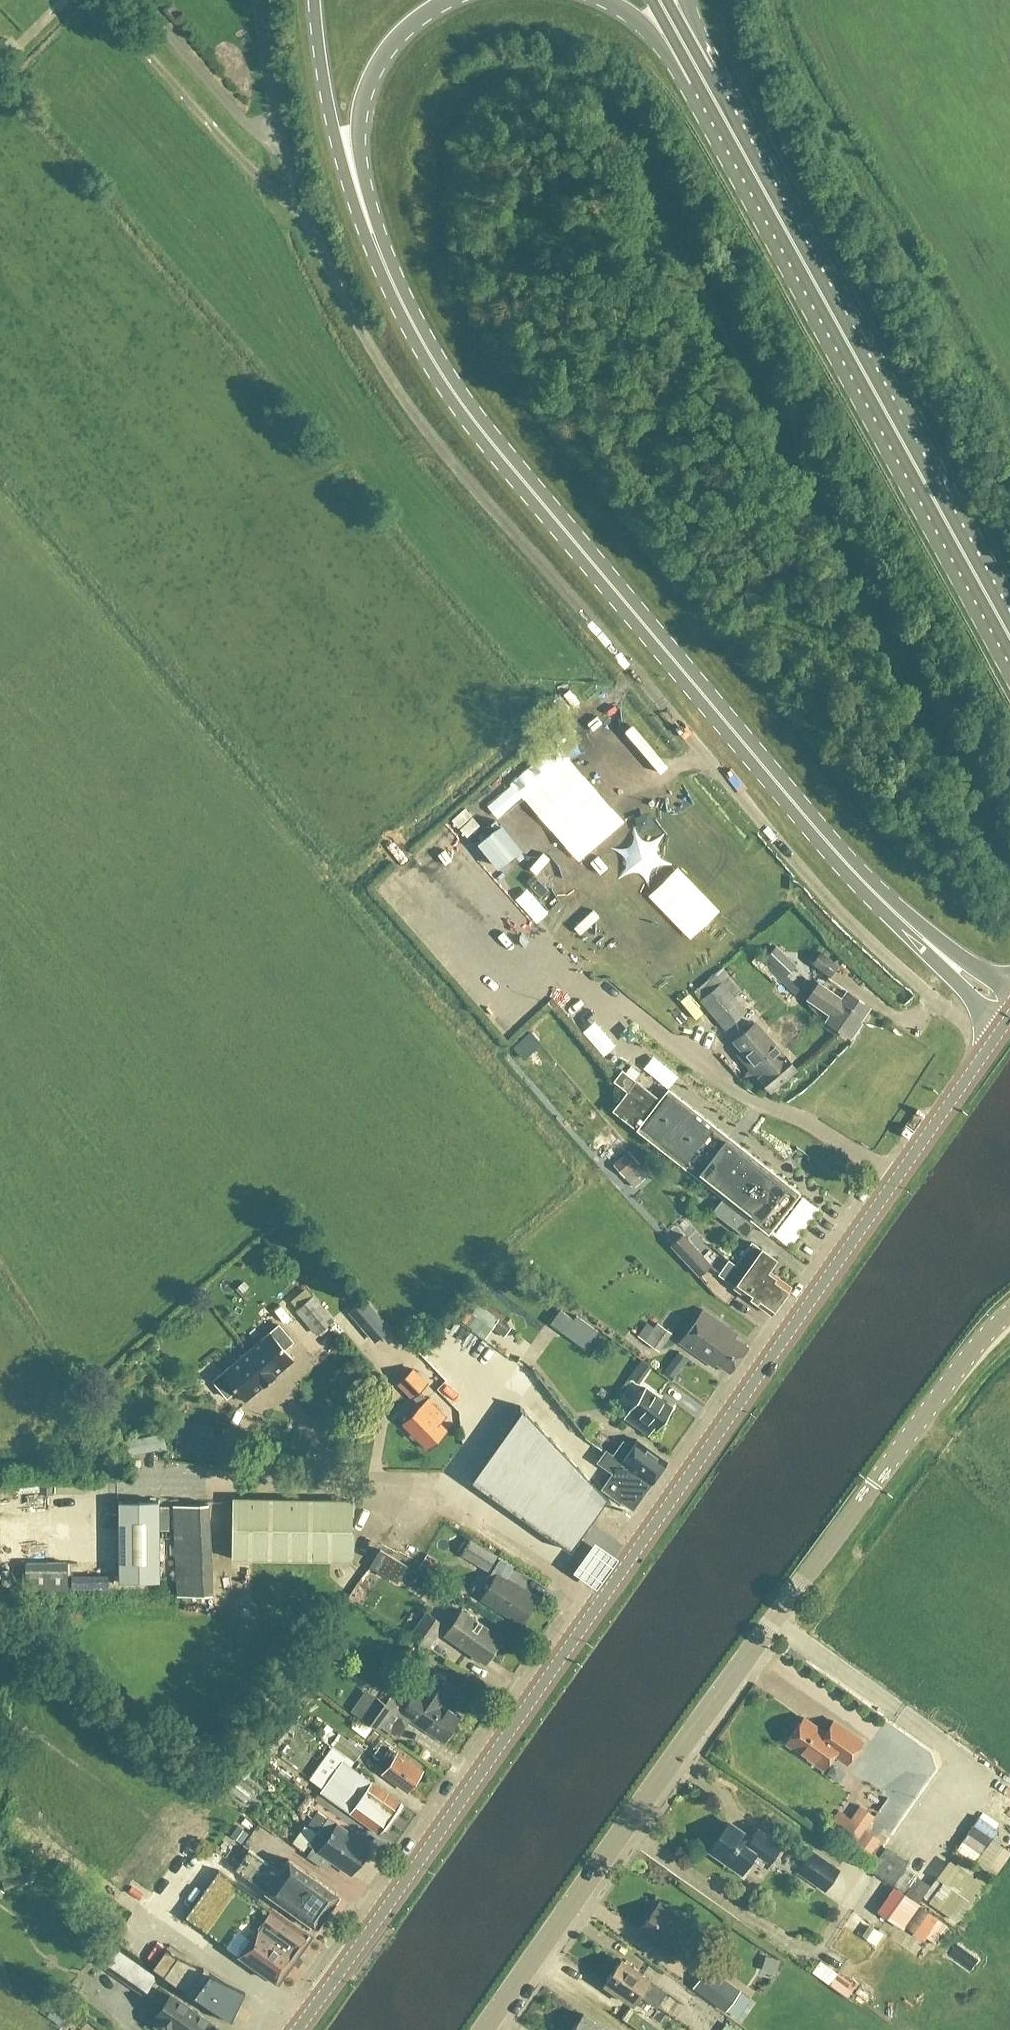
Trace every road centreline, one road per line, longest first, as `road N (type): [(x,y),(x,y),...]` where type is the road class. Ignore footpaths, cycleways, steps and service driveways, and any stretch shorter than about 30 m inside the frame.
road 1 (tertiary): [(297,2029),(1009,1022)]
road 2 (primary): [(1009,1015),(842,866),(629,615),(424,359),(362,220)]
road 3 (tertiary): [(484,2029),(872,1486),(1009,1319)]
road 4 (primary): [(1009,638),(727,125)]
road 5 (primary): [(362,220),(360,91),(389,47),(457,0)]
road 6 (primary): [(311,0),(331,136),(362,220)]
road 7 (primary): [(590,0),(628,19),(727,125)]
road 8 (primary): [(727,125),(658,0)]
road 9 (primary): [(727,125),(685,0)]

